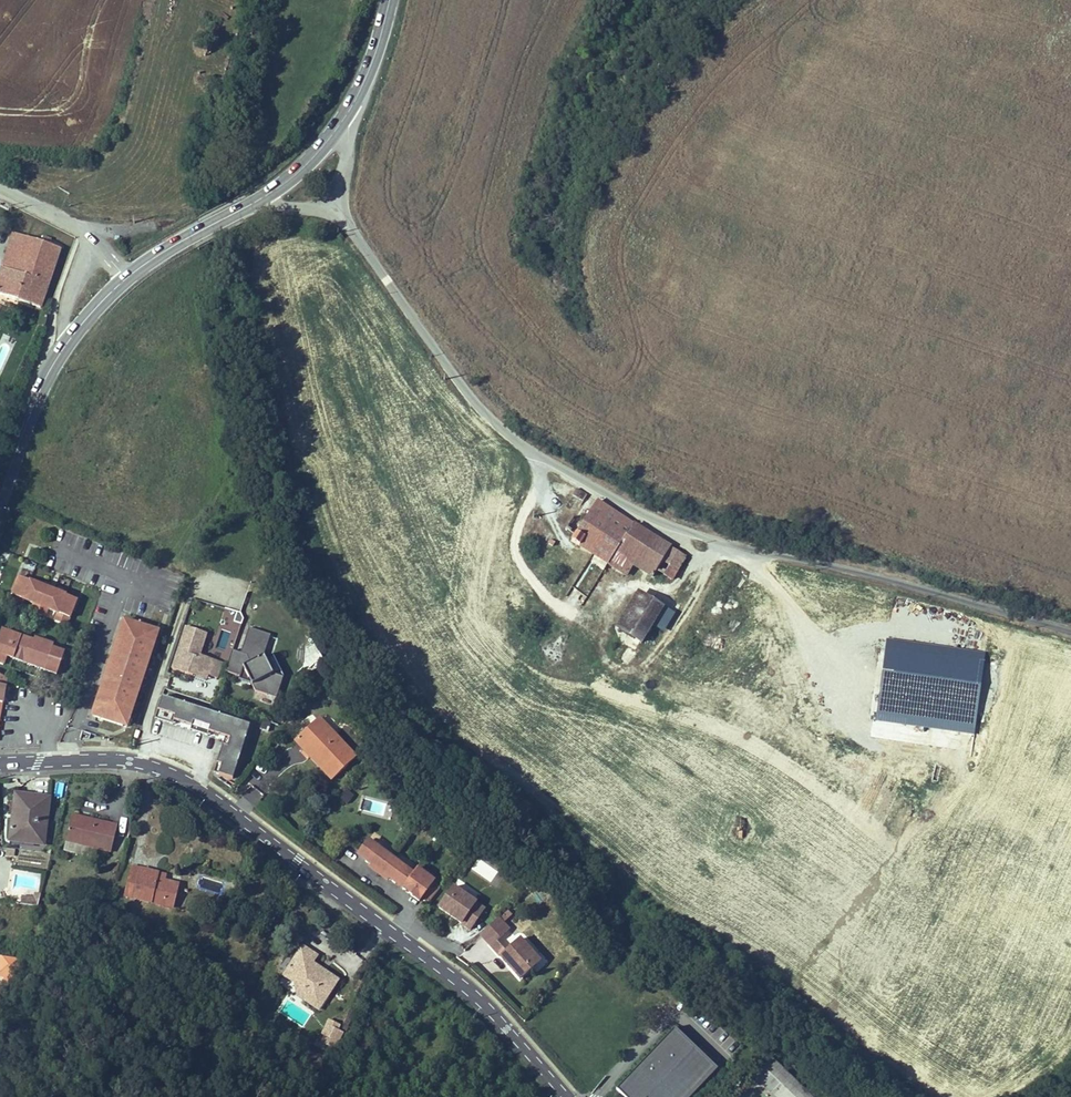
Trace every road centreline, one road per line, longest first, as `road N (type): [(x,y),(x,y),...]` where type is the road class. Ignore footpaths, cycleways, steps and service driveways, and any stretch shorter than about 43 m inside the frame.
road 1 (unclassified): [(332,207),(451,375),(490,419),(544,460),(701,536),(1070,629)]
road 2 (tertiary): [(567,1096),(461,983),(199,788),(139,762),(0,763)]
road 3 (secondary): [(126,278),(263,197)]
road 4 (secondary): [(0,495),(61,350)]
road 5 (secondary): [(263,197),(309,162),(348,112)]
road 6 (secondary): [(348,112),(390,0)]

